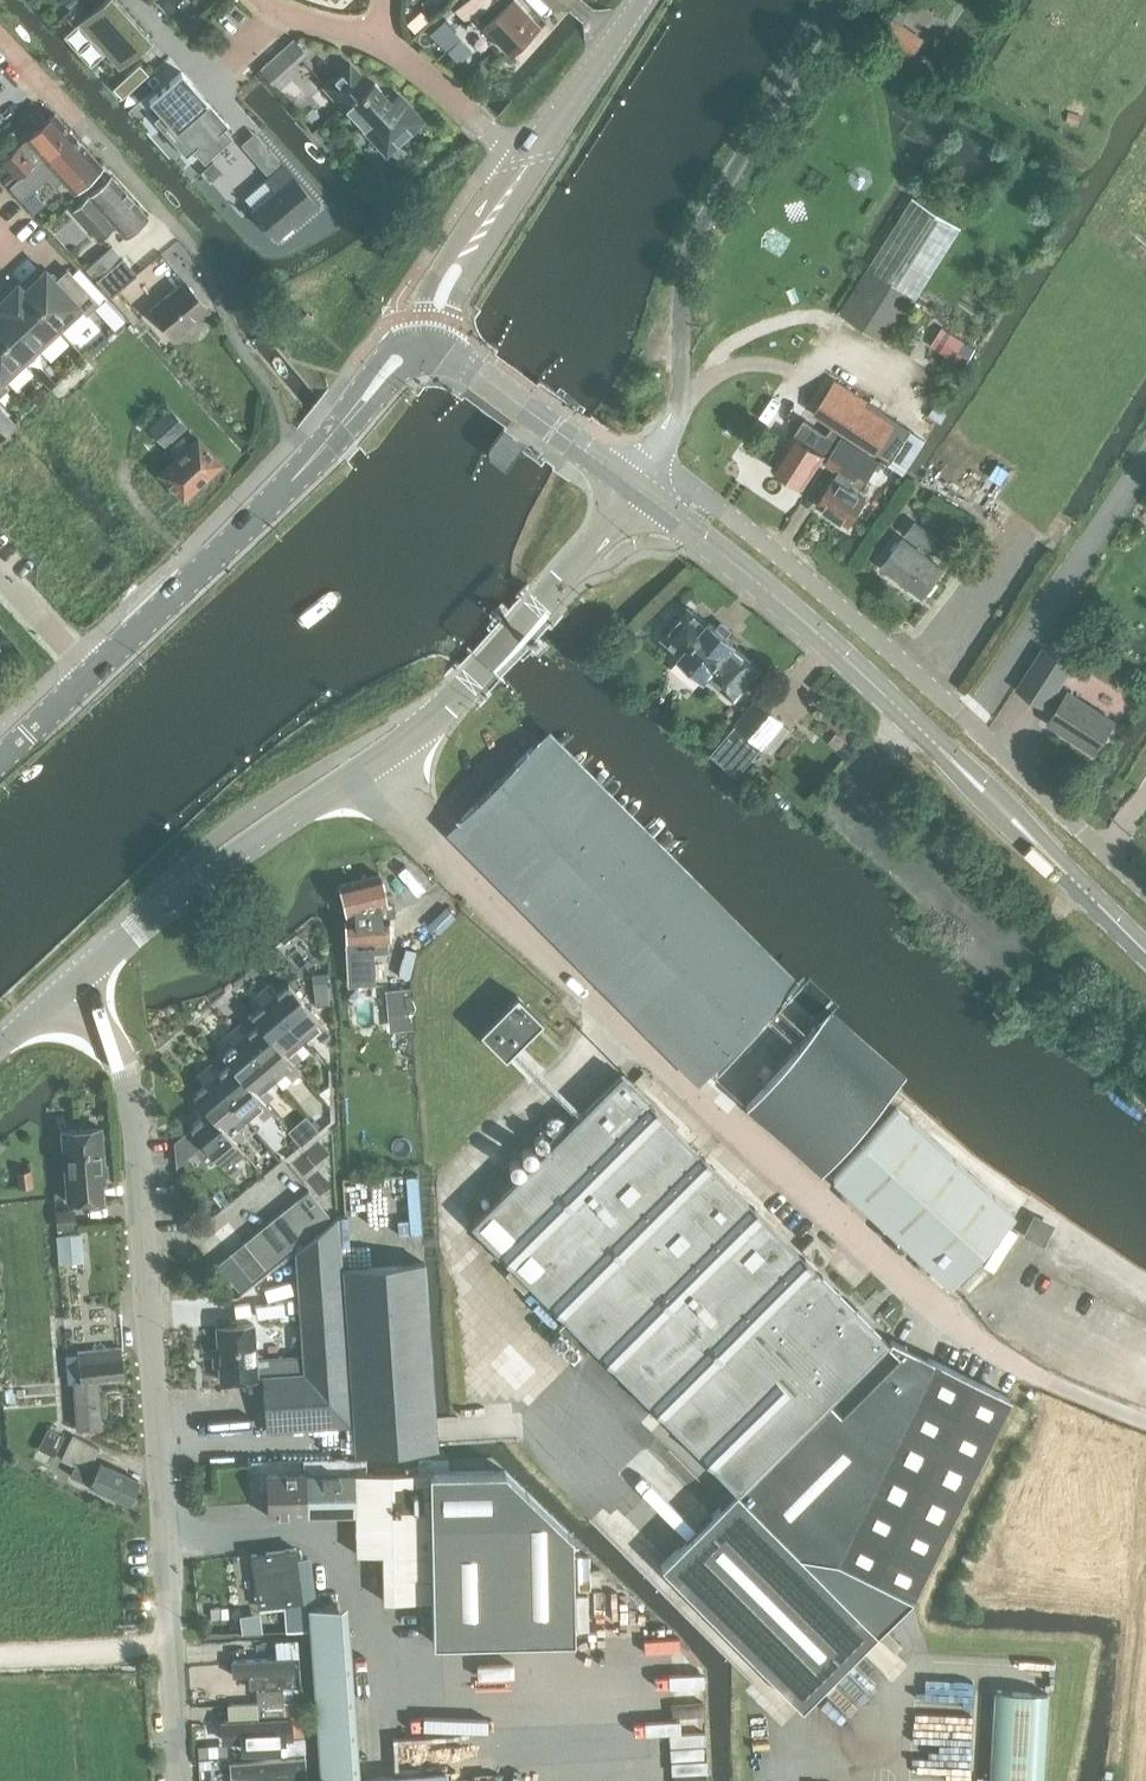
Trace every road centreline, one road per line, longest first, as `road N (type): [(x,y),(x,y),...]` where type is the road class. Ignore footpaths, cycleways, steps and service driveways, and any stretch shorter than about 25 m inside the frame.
road 1 (residential): [(1145,1419),(1041,1380),(887,1269),(730,1131),(438,848),(370,763)]
road 2 (residential): [(182,1780),(130,1083),(77,972)]
road 3 (unclassified): [(1145,885),(713,500),(651,465)]
road 4 (secondary): [(687,525),(695,543),(864,686),(1145,962)]
road 5 (secondary): [(1145,940),(874,673),(706,530),(687,525)]
road 6 (residential): [(835,0),(696,224),(682,276),(681,400),(651,465)]
road 7 (secondary): [(94,672),(389,371),(428,345)]
road 8 (tertiary): [(370,763),(474,675),(635,488)]
road 9 (tertiary): [(77,972),(250,837),(370,763)]
road 10 (secondary): [(635,488),(450,350),(428,345)]
road 11 (tertiary): [(428,345),(458,265),(531,159)]
road 12 (residential): [(379,36),(531,159)]
road 13 (tertiary): [(531,159),(641,0)]
road 14 (residential): [(111,155),(0,38)]
road 15 (residential): [(94,672),(0,574)]
road 16 (secondary): [(0,759),(94,672)]

